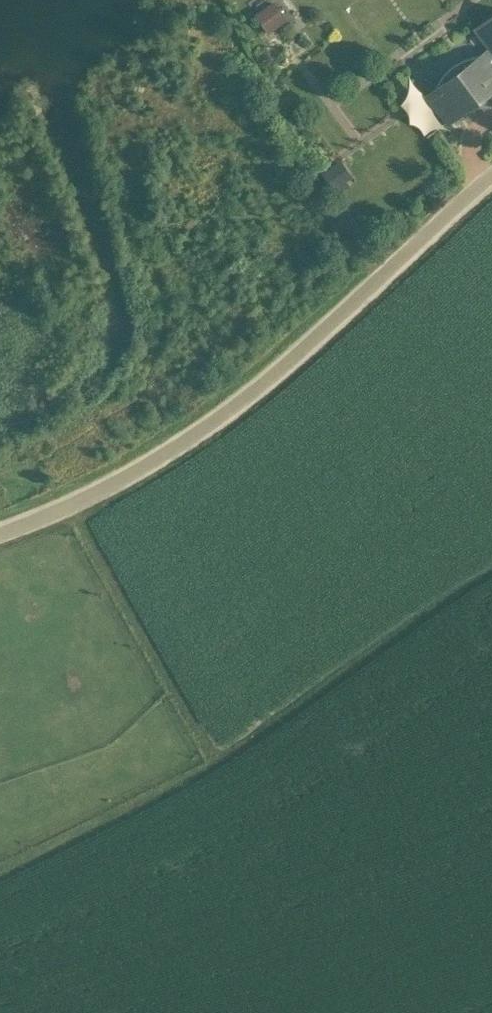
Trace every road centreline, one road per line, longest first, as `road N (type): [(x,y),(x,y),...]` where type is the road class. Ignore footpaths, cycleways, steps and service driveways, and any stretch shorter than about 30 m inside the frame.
road 1 (unclassified): [(0,534),(134,474),(227,414),(491,173)]

